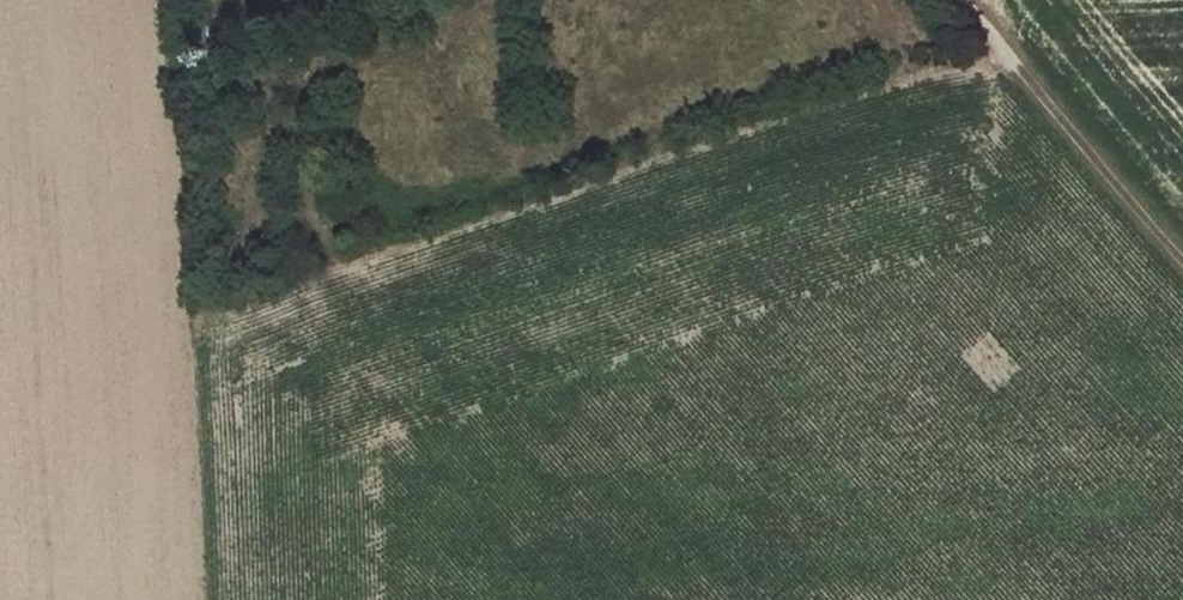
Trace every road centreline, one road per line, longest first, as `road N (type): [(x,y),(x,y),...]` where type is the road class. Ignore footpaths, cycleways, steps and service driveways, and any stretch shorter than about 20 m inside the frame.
road 1 (track): [(962,0),(1182,248)]

